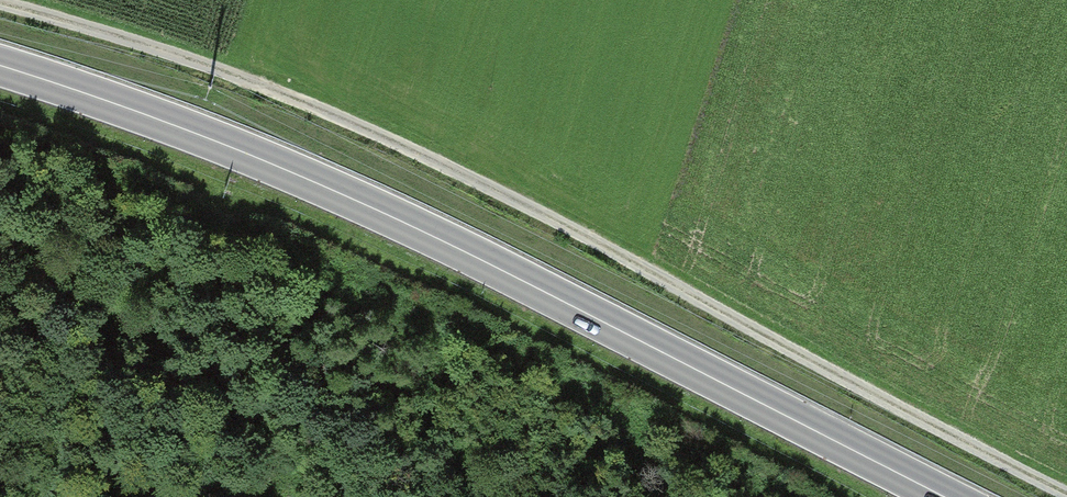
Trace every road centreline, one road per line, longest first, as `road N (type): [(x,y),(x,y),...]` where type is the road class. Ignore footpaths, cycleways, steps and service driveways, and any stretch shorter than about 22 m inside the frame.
road 1 (track): [(0,2),(151,47),(333,117),(537,211),(1066,495)]
road 2 (motorway): [(946,496),(376,210),(177,126),(0,66)]

